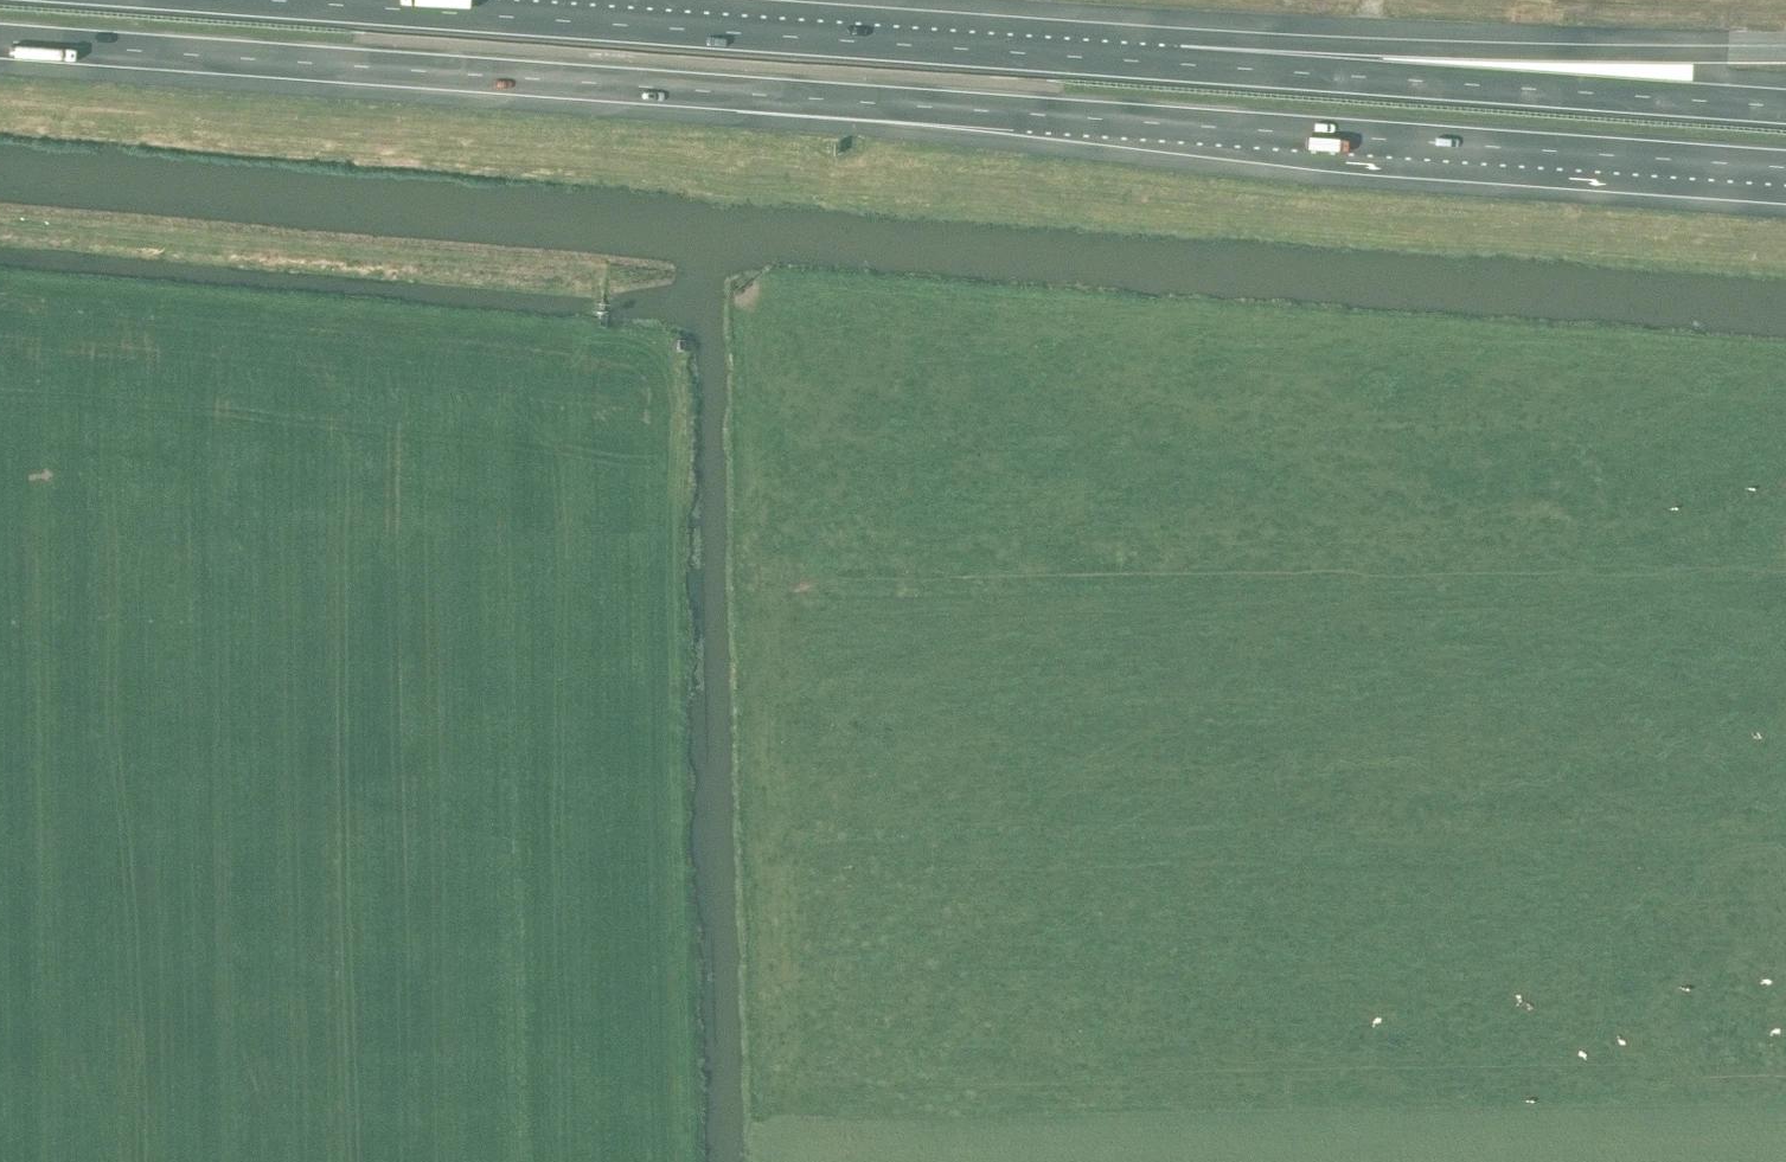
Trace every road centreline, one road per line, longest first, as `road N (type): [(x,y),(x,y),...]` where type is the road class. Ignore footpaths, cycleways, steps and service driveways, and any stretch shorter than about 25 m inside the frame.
road 1 (motorway): [(0,40),(1785,168)]
road 2 (motorway): [(1177,63),(275,0)]
road 3 (motorway): [(1785,107),(1177,63)]
road 4 (motorway): [(1785,54),(1450,51),(1177,63)]

